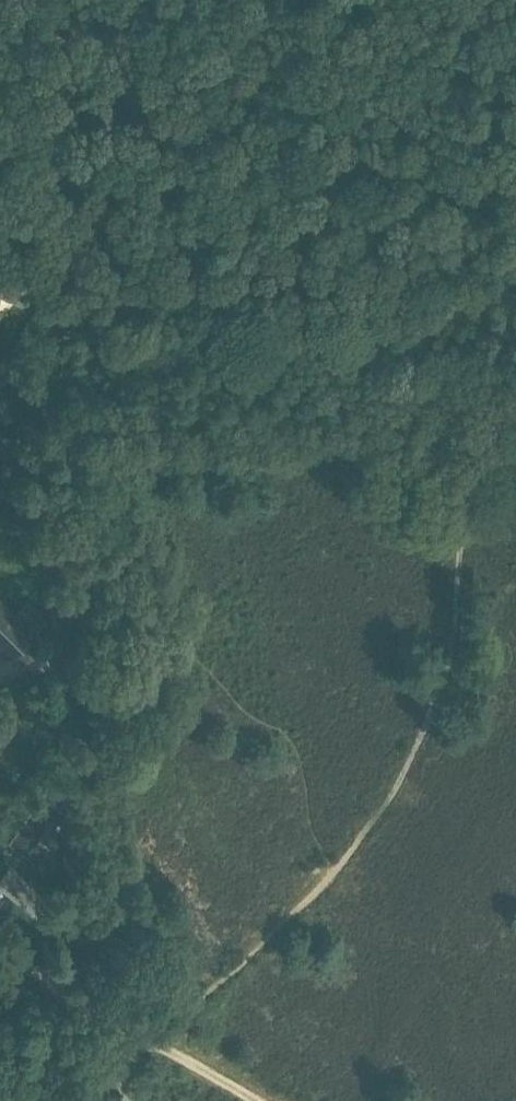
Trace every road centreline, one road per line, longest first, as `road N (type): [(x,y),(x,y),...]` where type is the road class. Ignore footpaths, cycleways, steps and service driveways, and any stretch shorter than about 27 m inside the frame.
road 1 (track): [(62,986),(70,913),(66,665),(35,524),(38,470),(53,432),(43,377),(108,211),(104,128),(134,0)]
road 2 (track): [(148,1045),(225,983),(331,878),(396,785),(450,662),(461,551),(486,465),(515,453)]
road 3 (track): [(148,1045),(0,949)]

